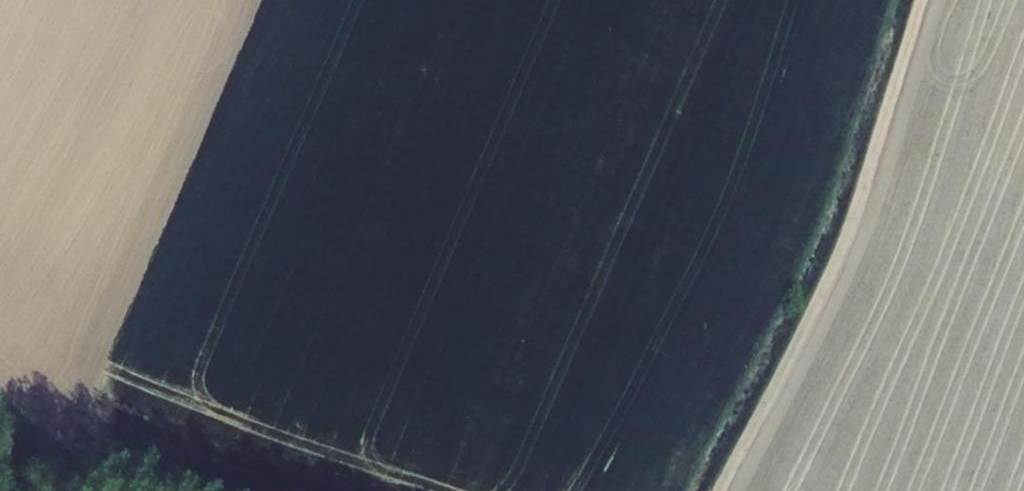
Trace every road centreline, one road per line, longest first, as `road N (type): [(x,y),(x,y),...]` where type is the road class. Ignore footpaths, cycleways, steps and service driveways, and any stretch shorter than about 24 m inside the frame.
road 1 (track): [(719,490),(823,293),(922,0)]

